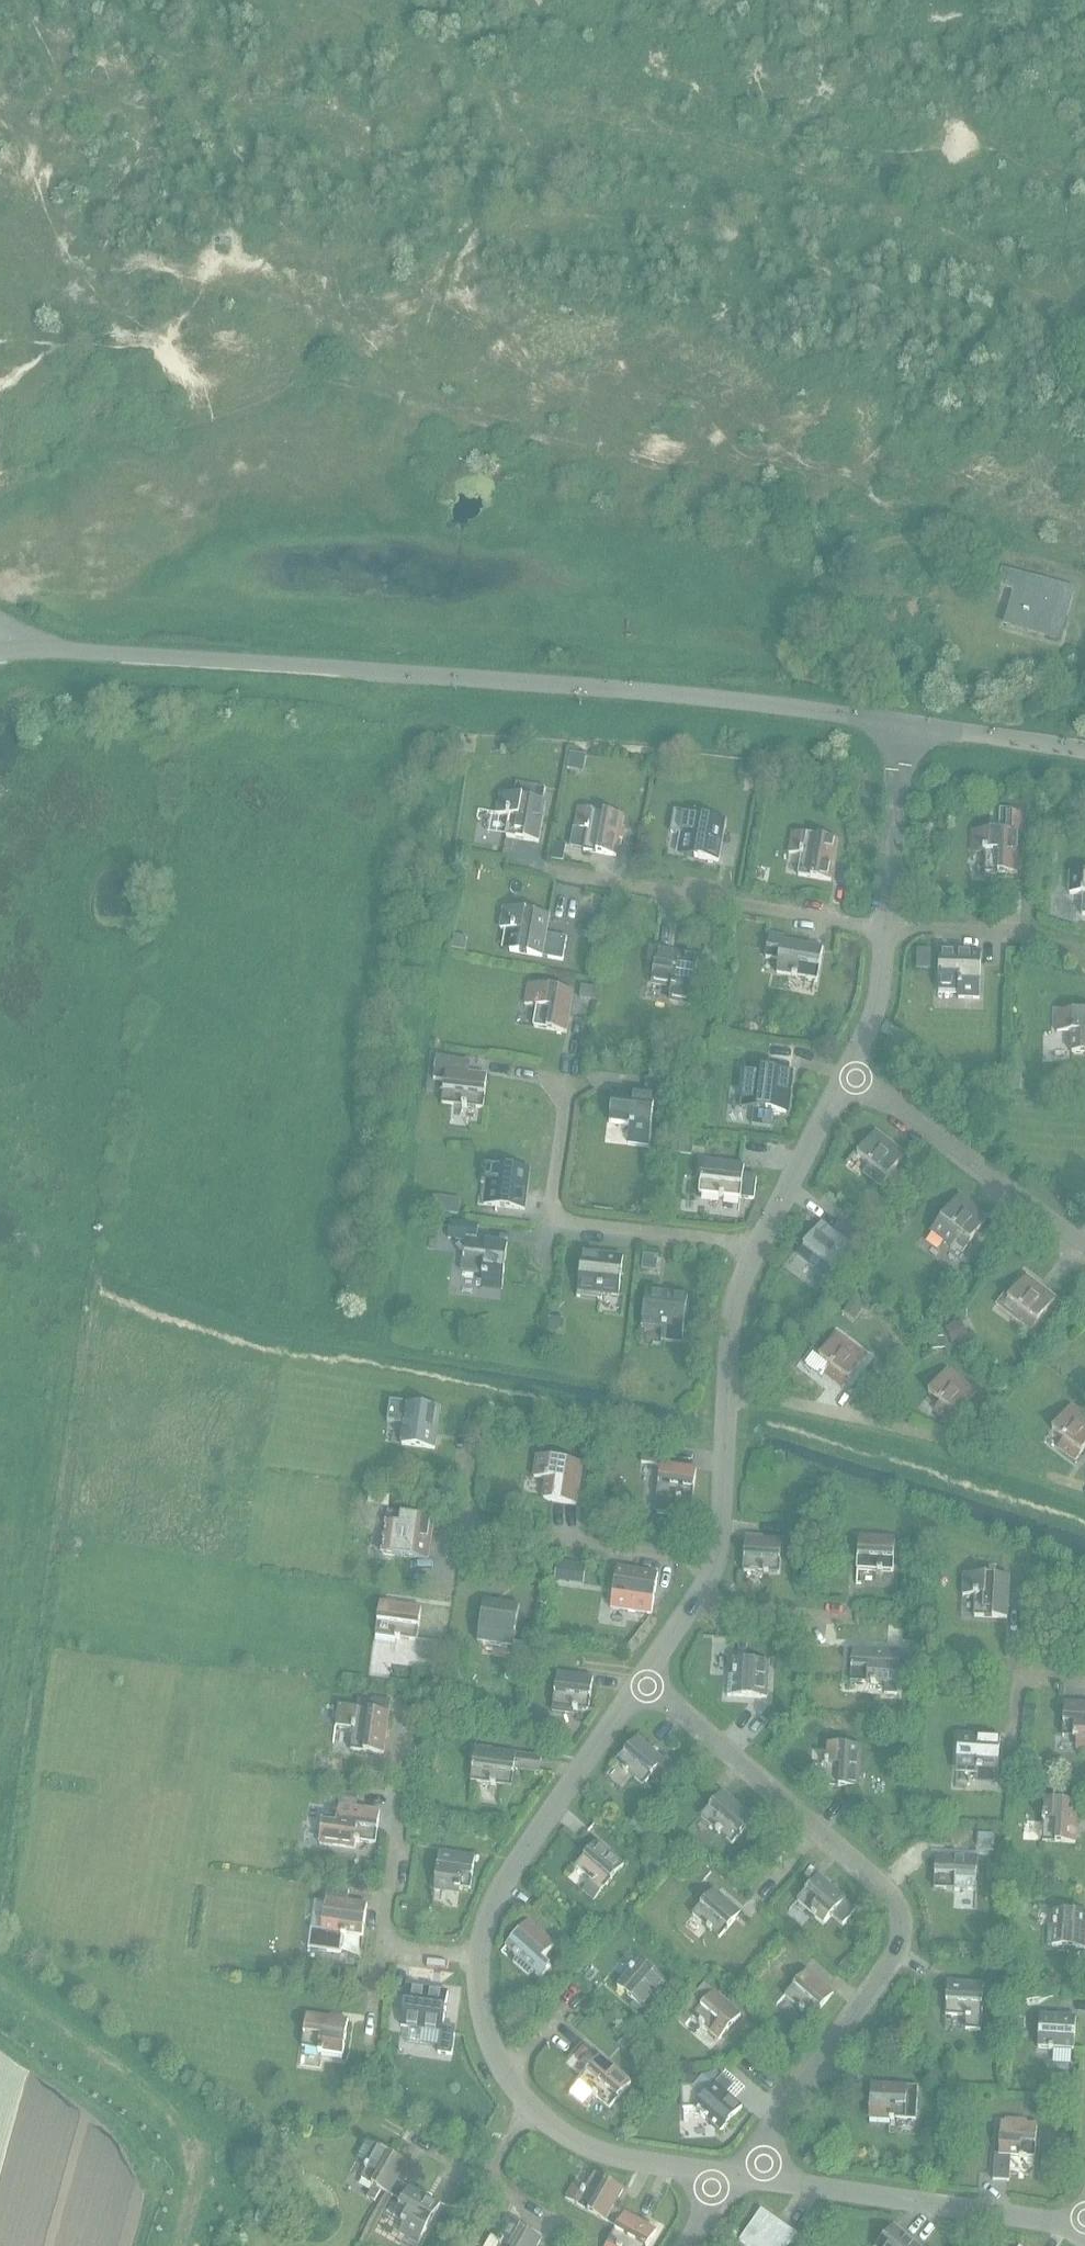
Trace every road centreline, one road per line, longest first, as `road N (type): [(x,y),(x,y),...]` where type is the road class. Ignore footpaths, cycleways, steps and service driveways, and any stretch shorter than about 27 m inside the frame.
road 1 (unclassified): [(763,2165),(767,2125),(897,1943),(901,1913),(646,1687)]
road 2 (unclassified): [(584,684),(0,655)]
road 3 (track): [(177,2245),(201,2159),(174,2102),(0,1978)]
road 4 (unclassified): [(472,1968),(491,1900),(646,1687)]
road 5 (unclassified): [(1084,2218),(781,2181),(763,2165)]
road 6 (unclassified): [(747,1247),(552,1224),(560,1093)]
road 7 (residential): [(908,725),(584,684)]
road 8 (unclassified): [(884,931),(562,883)]
road 9 (unclassified): [(1084,1251),(857,1077)]
road 10 (unclassified): [(719,1559),(463,1514)]
road 11 (unclassified): [(713,2188),(697,2172),(628,2164),(525,2109)]
road 12 (unclassified): [(884,931),(908,725)]
road 13 (unclassified): [(1084,961),(989,935),(884,931)]
road 14 (unclassified): [(747,1247),(857,1077)]
road 15 (unclassified): [(925,1432),(731,1397)]
road 16 (unclassified): [(392,1950),(417,1772)]
road 17 (residential): [(1084,752),(908,725)]
road 18 (unclassified): [(719,1559),(731,1397)]
road 19 (unclassified): [(525,2109),(491,2045),(472,1968)]
road 20 (unclassified): [(731,1397),(747,1247)]
road 21 (unclassified): [(857,1077),(884,931)]
road 22 (unclassified): [(1017,1737),(1025,1669),(1084,1674)]
road 23 (unclassified): [(830,1607),(708,1597)]

